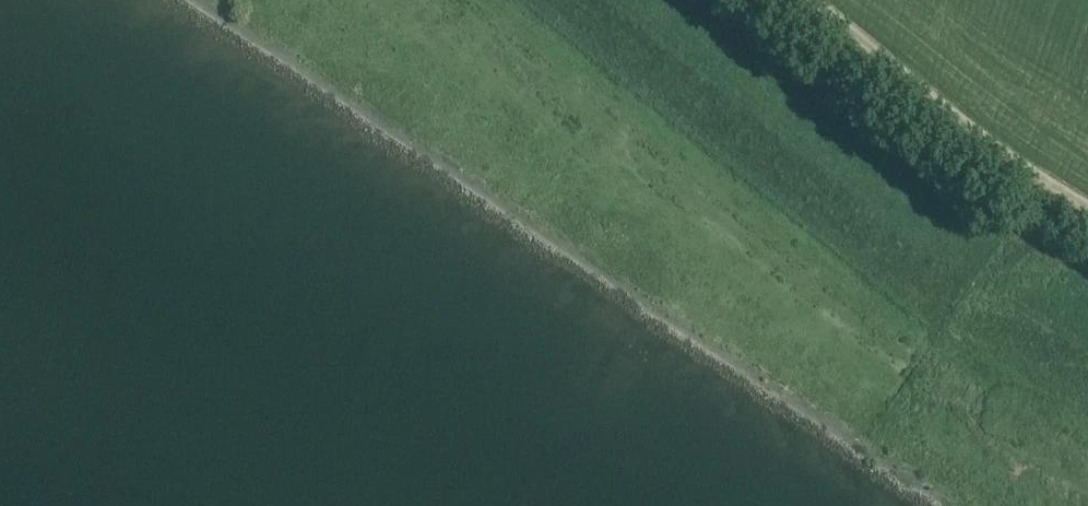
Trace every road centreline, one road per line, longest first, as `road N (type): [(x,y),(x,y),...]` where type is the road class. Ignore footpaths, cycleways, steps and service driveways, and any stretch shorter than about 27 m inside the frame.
road 1 (track): [(1087,209),(1028,174),(813,0)]

